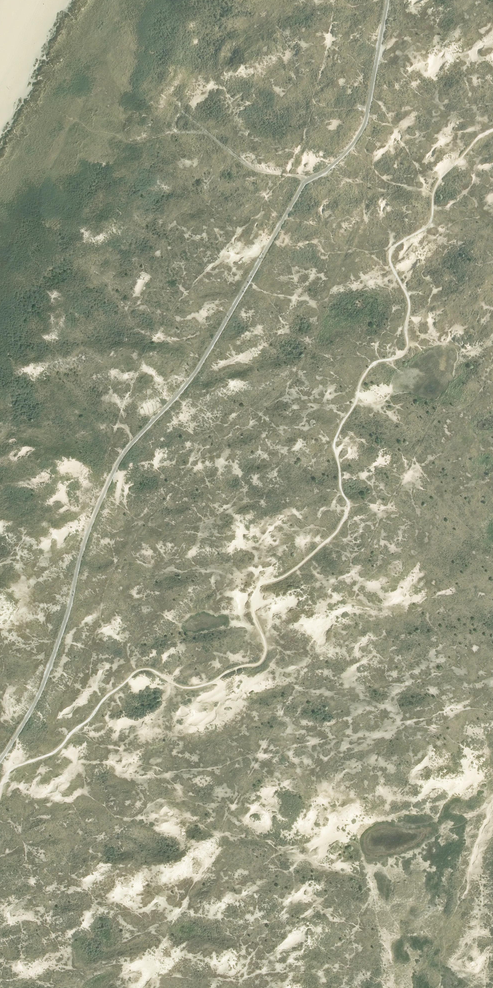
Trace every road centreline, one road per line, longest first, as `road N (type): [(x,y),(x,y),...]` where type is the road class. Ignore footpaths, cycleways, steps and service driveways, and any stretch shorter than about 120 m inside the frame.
road 1 (track): [(308,180),(254,169),(182,112)]

